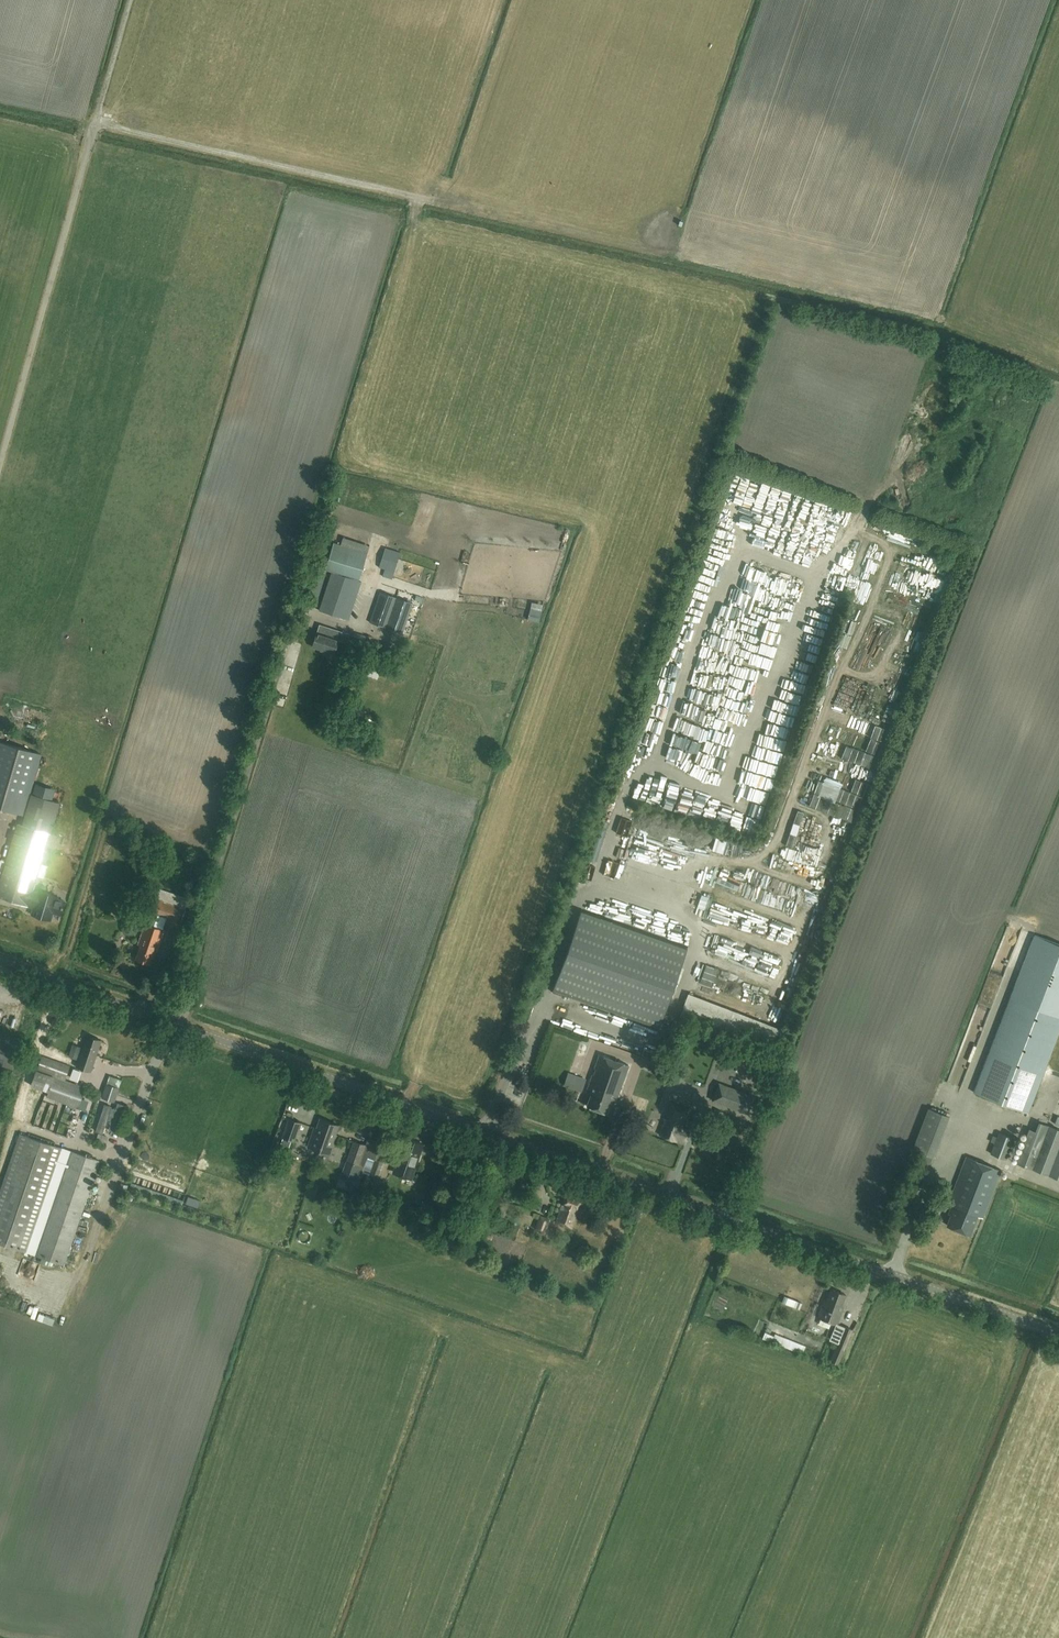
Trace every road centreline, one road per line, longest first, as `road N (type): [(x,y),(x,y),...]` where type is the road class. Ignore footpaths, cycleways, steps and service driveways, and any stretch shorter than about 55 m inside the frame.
road 1 (tertiary): [(1058,1333),(0,962)]
road 2 (track): [(0,463),(97,121),(674,255)]
road 3 (track): [(97,121),(131,0)]

